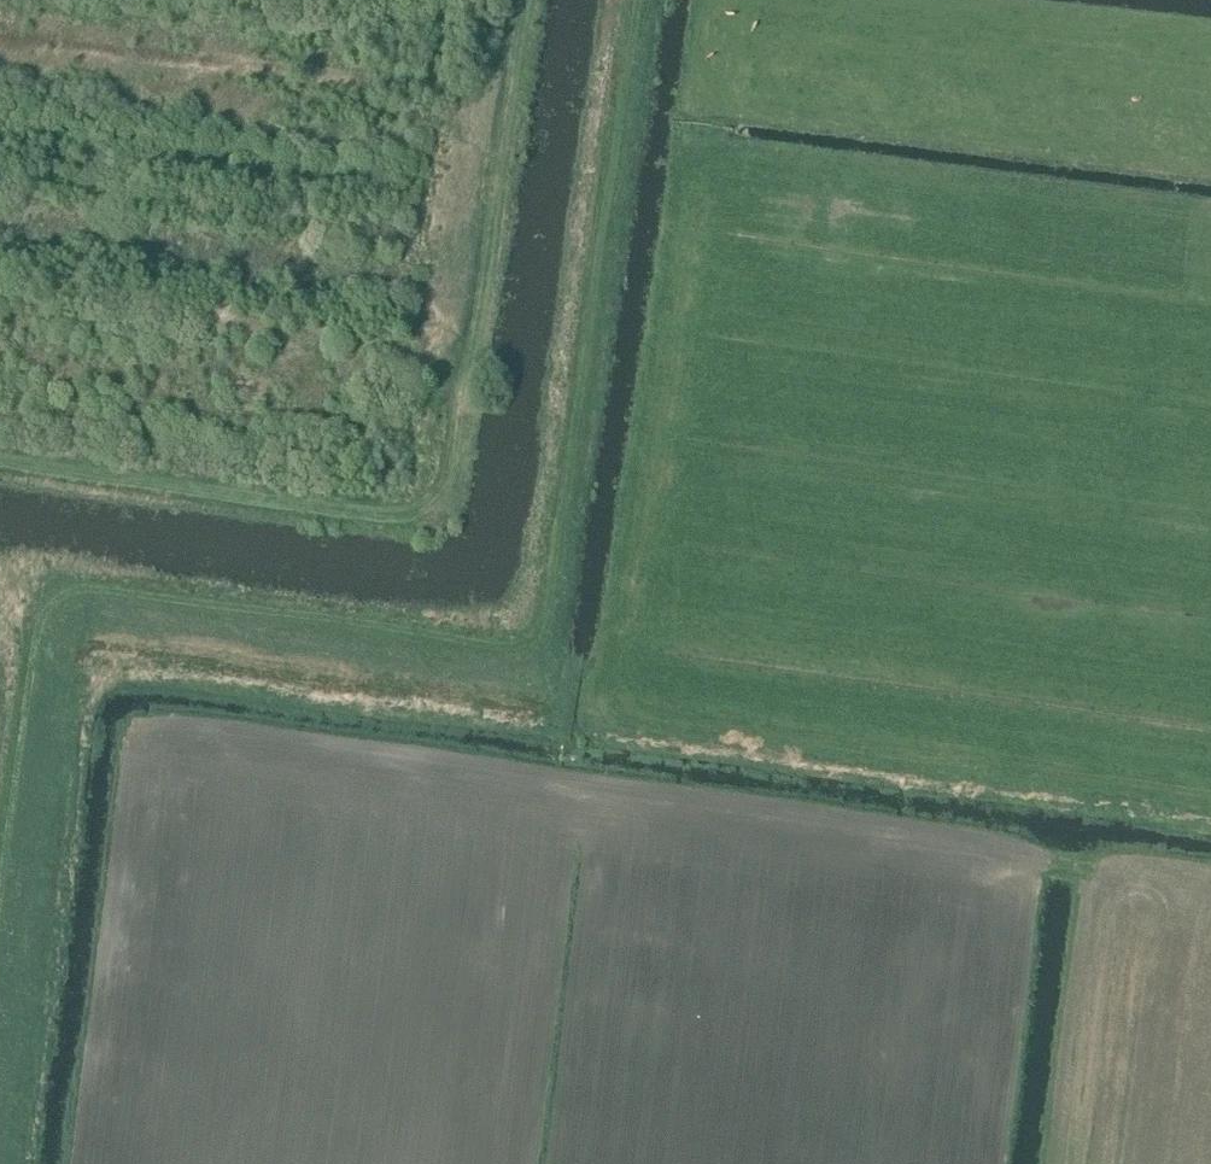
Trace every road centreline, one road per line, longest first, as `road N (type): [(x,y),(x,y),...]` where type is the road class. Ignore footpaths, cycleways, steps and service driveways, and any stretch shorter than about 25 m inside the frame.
road 1 (track): [(0,468),(433,527),(460,446),(532,0)]

